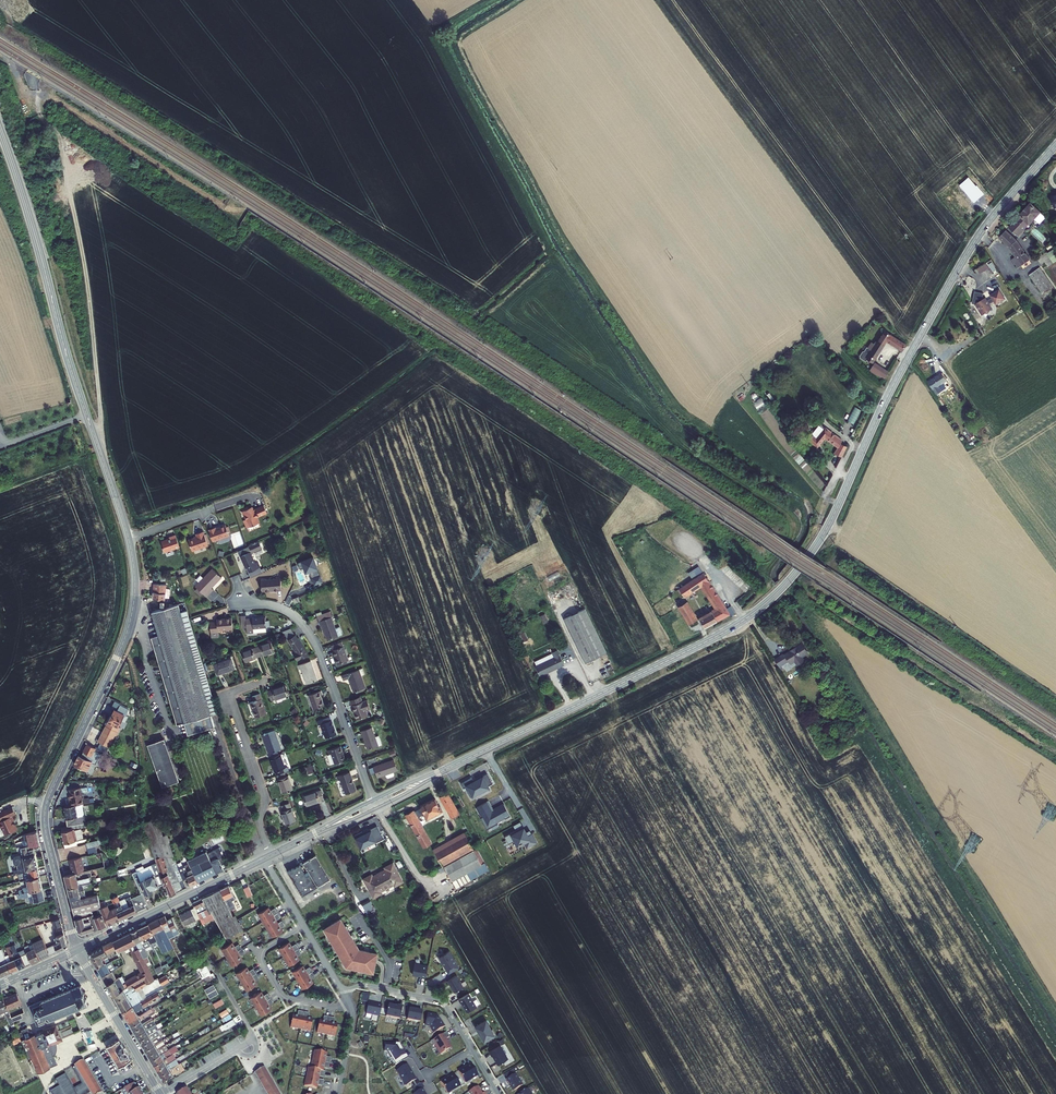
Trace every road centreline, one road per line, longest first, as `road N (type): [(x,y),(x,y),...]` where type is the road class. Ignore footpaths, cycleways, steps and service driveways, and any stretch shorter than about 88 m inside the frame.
road 1 (tertiary): [(1055,145),(970,249),(891,389),(824,534),(773,597),(710,640),(374,805)]
road 2 (secondary): [(78,950),(45,810),(129,625),(135,591),(128,538)]
road 3 (secondary): [(128,538),(0,129)]
road 4 (track): [(40,115),(60,138),(85,260),(100,453)]
road 5 (residential): [(232,606),(277,607),(308,632),(374,805)]
road 6 (tertiary): [(264,858),(78,950)]
road 7 (residential): [(272,854),(260,826),(264,795),(231,698),(266,679)]
road 8 (residential): [(304,926),(262,954),(283,996),(352,1007)]
road 9 (secondary): [(161,1093),(78,950)]

